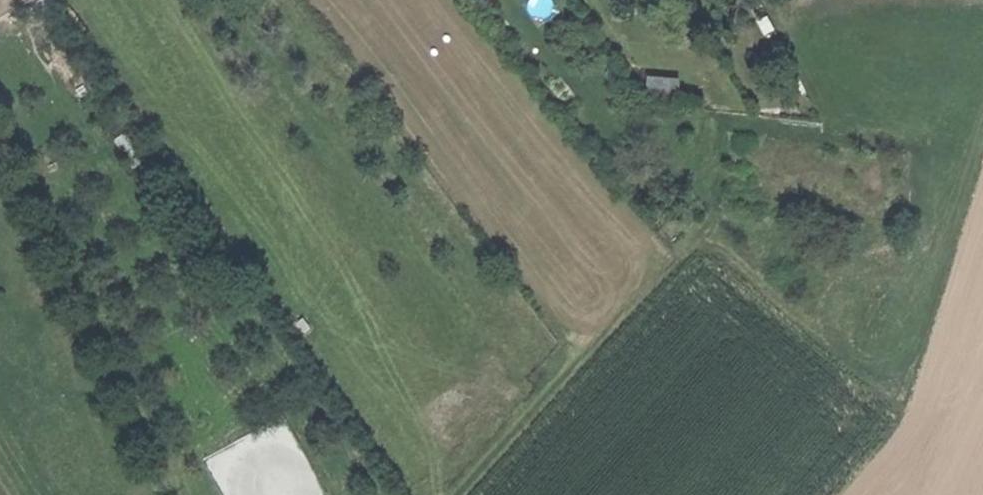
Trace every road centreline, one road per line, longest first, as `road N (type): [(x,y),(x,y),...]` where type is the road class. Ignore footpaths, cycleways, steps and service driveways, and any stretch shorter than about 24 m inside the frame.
road 1 (track): [(464,494),(705,228),(864,350),(898,361),(982,131)]

